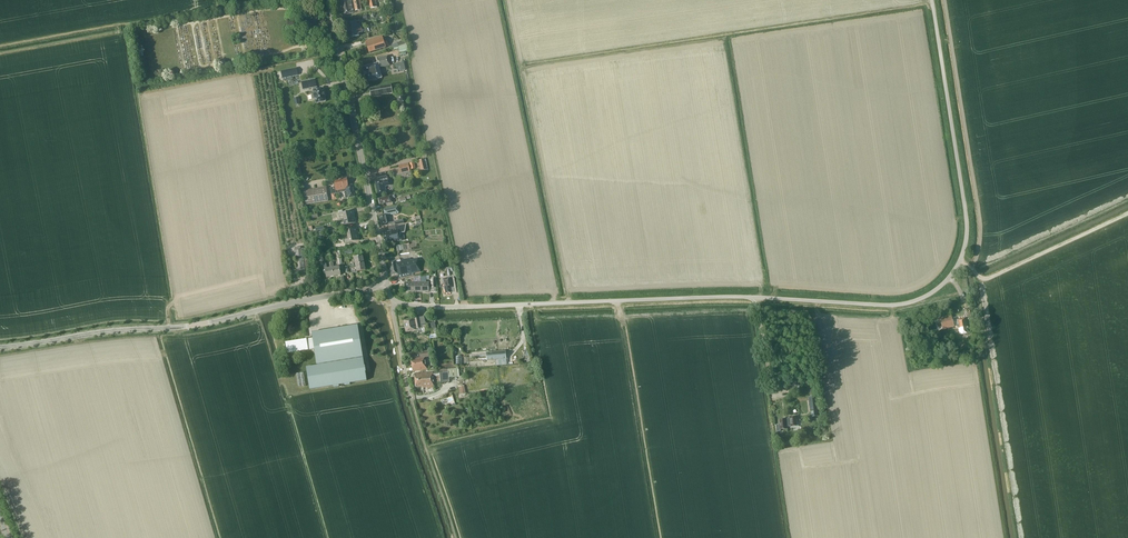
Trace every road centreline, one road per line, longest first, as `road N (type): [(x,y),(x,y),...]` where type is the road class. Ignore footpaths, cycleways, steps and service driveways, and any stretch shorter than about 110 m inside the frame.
road 1 (unclassified): [(391,300),(457,308),(920,299),(950,276),(967,230),(932,0)]
road 2 (unclassified): [(0,348),(194,326),(385,287)]
road 3 (residential): [(385,287),(329,0)]
road 4 (track): [(959,261),(989,277),(1127,213)]

